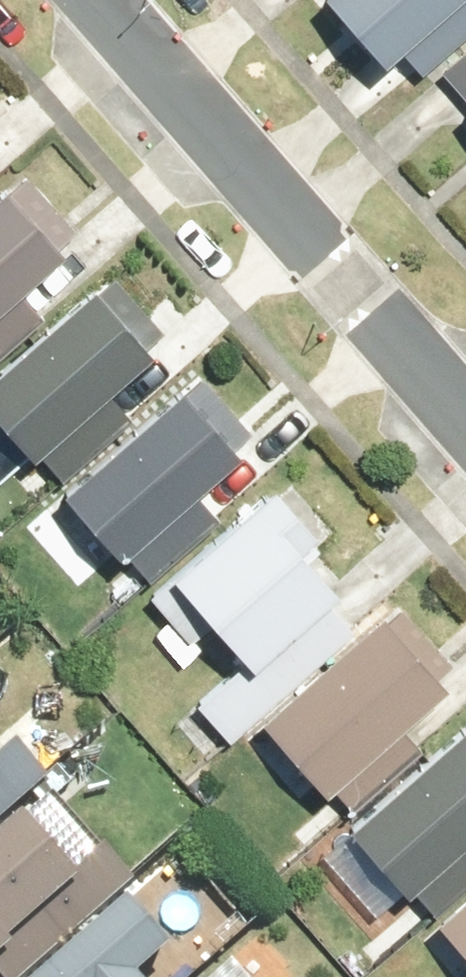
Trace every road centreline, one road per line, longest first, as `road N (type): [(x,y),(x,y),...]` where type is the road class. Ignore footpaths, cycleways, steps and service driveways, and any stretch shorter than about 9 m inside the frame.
road 1 (residential): [(465,408),(110,0)]

